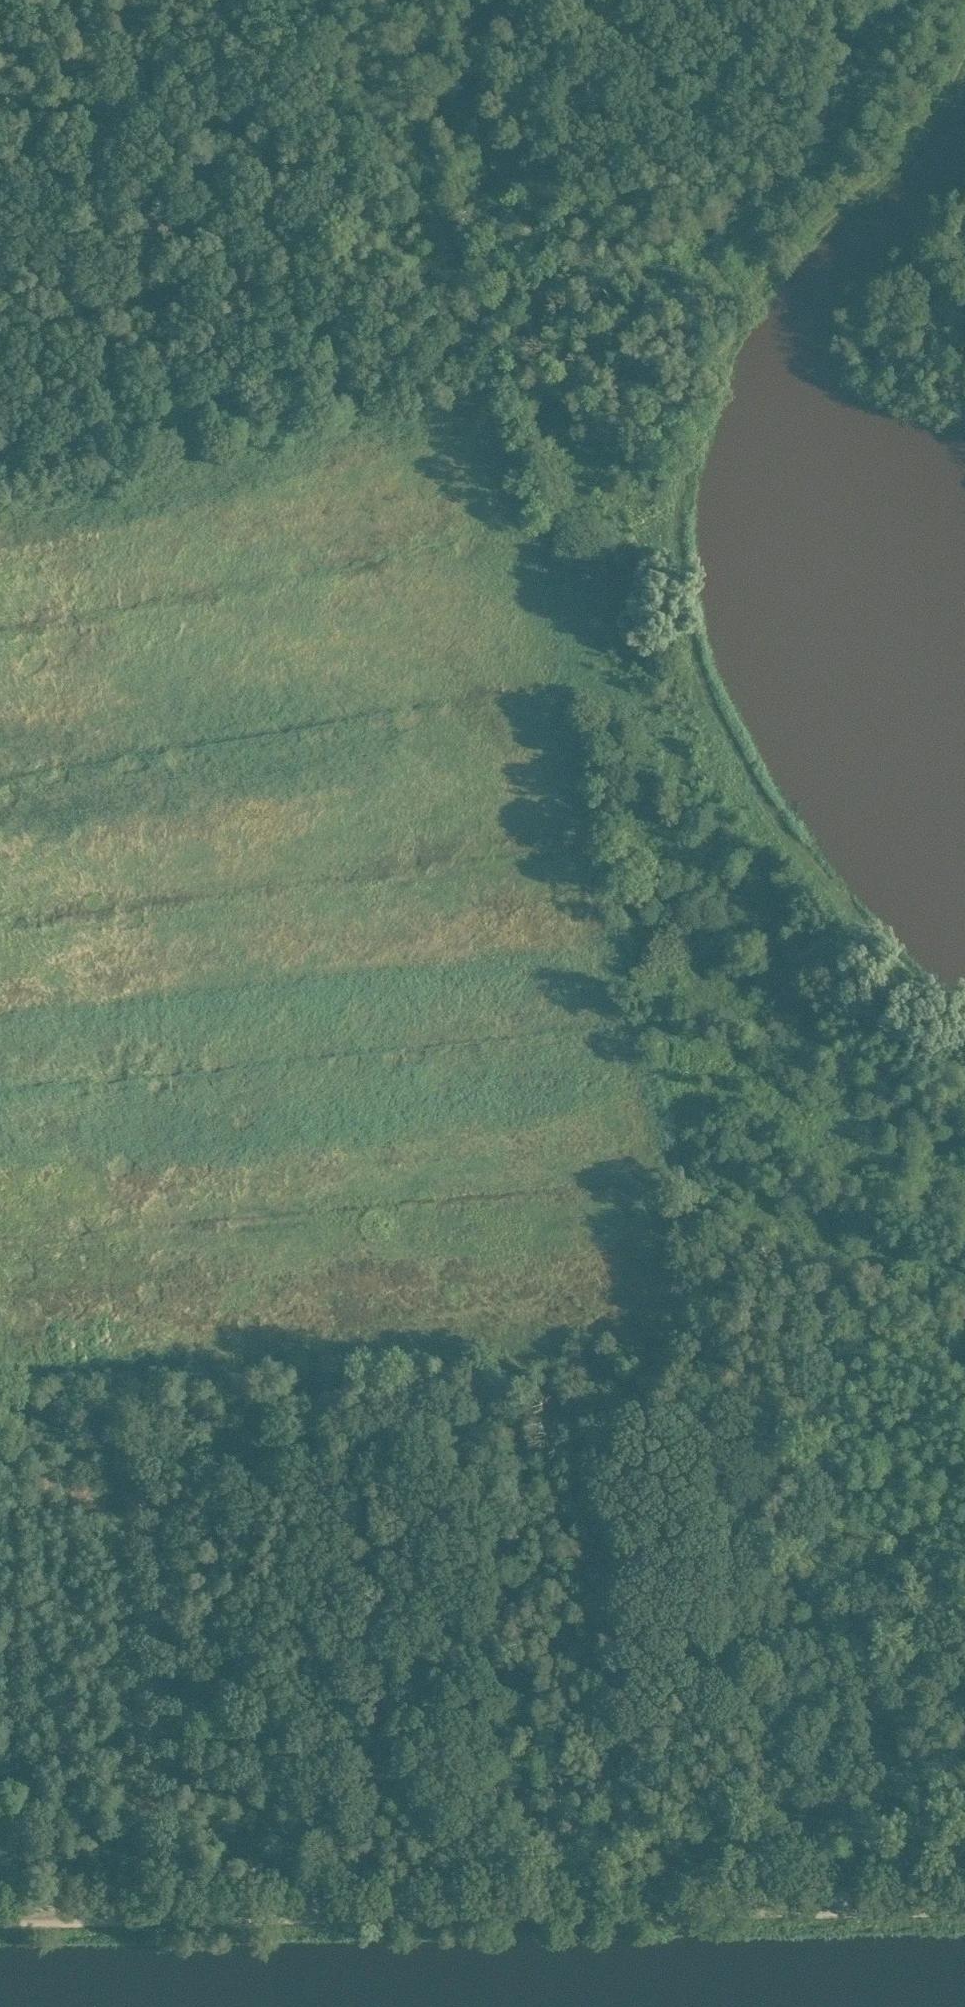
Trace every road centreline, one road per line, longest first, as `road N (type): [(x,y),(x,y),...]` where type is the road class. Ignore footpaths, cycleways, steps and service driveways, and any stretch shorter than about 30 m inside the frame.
road 1 (unclassified): [(0,1913),(964,1898)]

